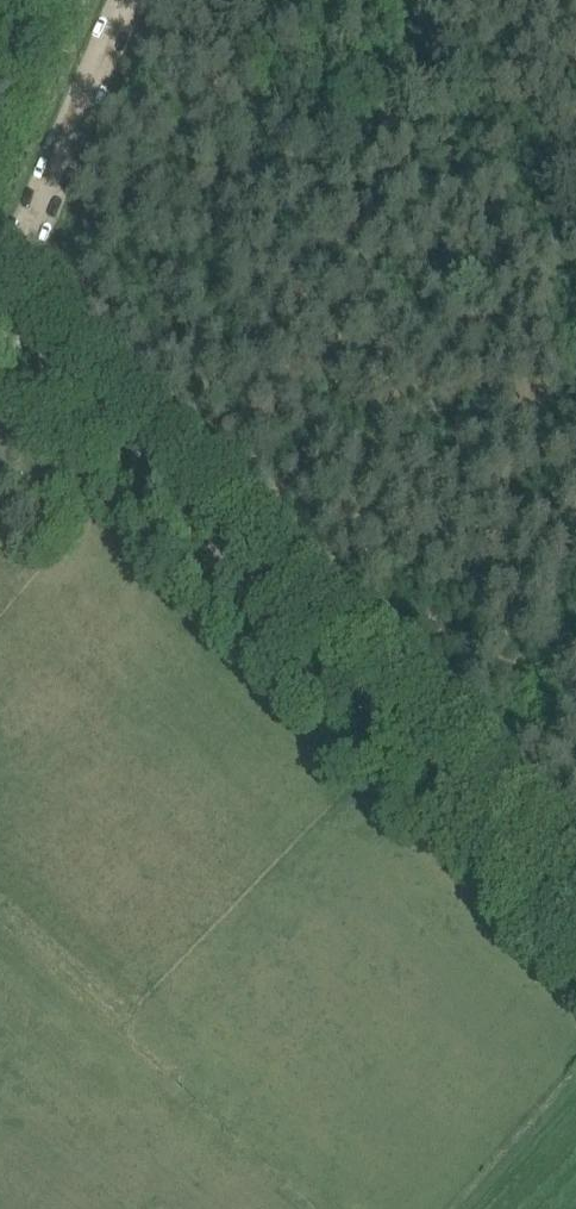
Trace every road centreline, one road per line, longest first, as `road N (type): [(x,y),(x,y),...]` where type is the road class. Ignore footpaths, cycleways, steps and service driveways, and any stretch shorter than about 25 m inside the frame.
road 1 (unclassified): [(575,914),(55,371),(0,326)]
road 2 (track): [(0,281),(114,0)]

